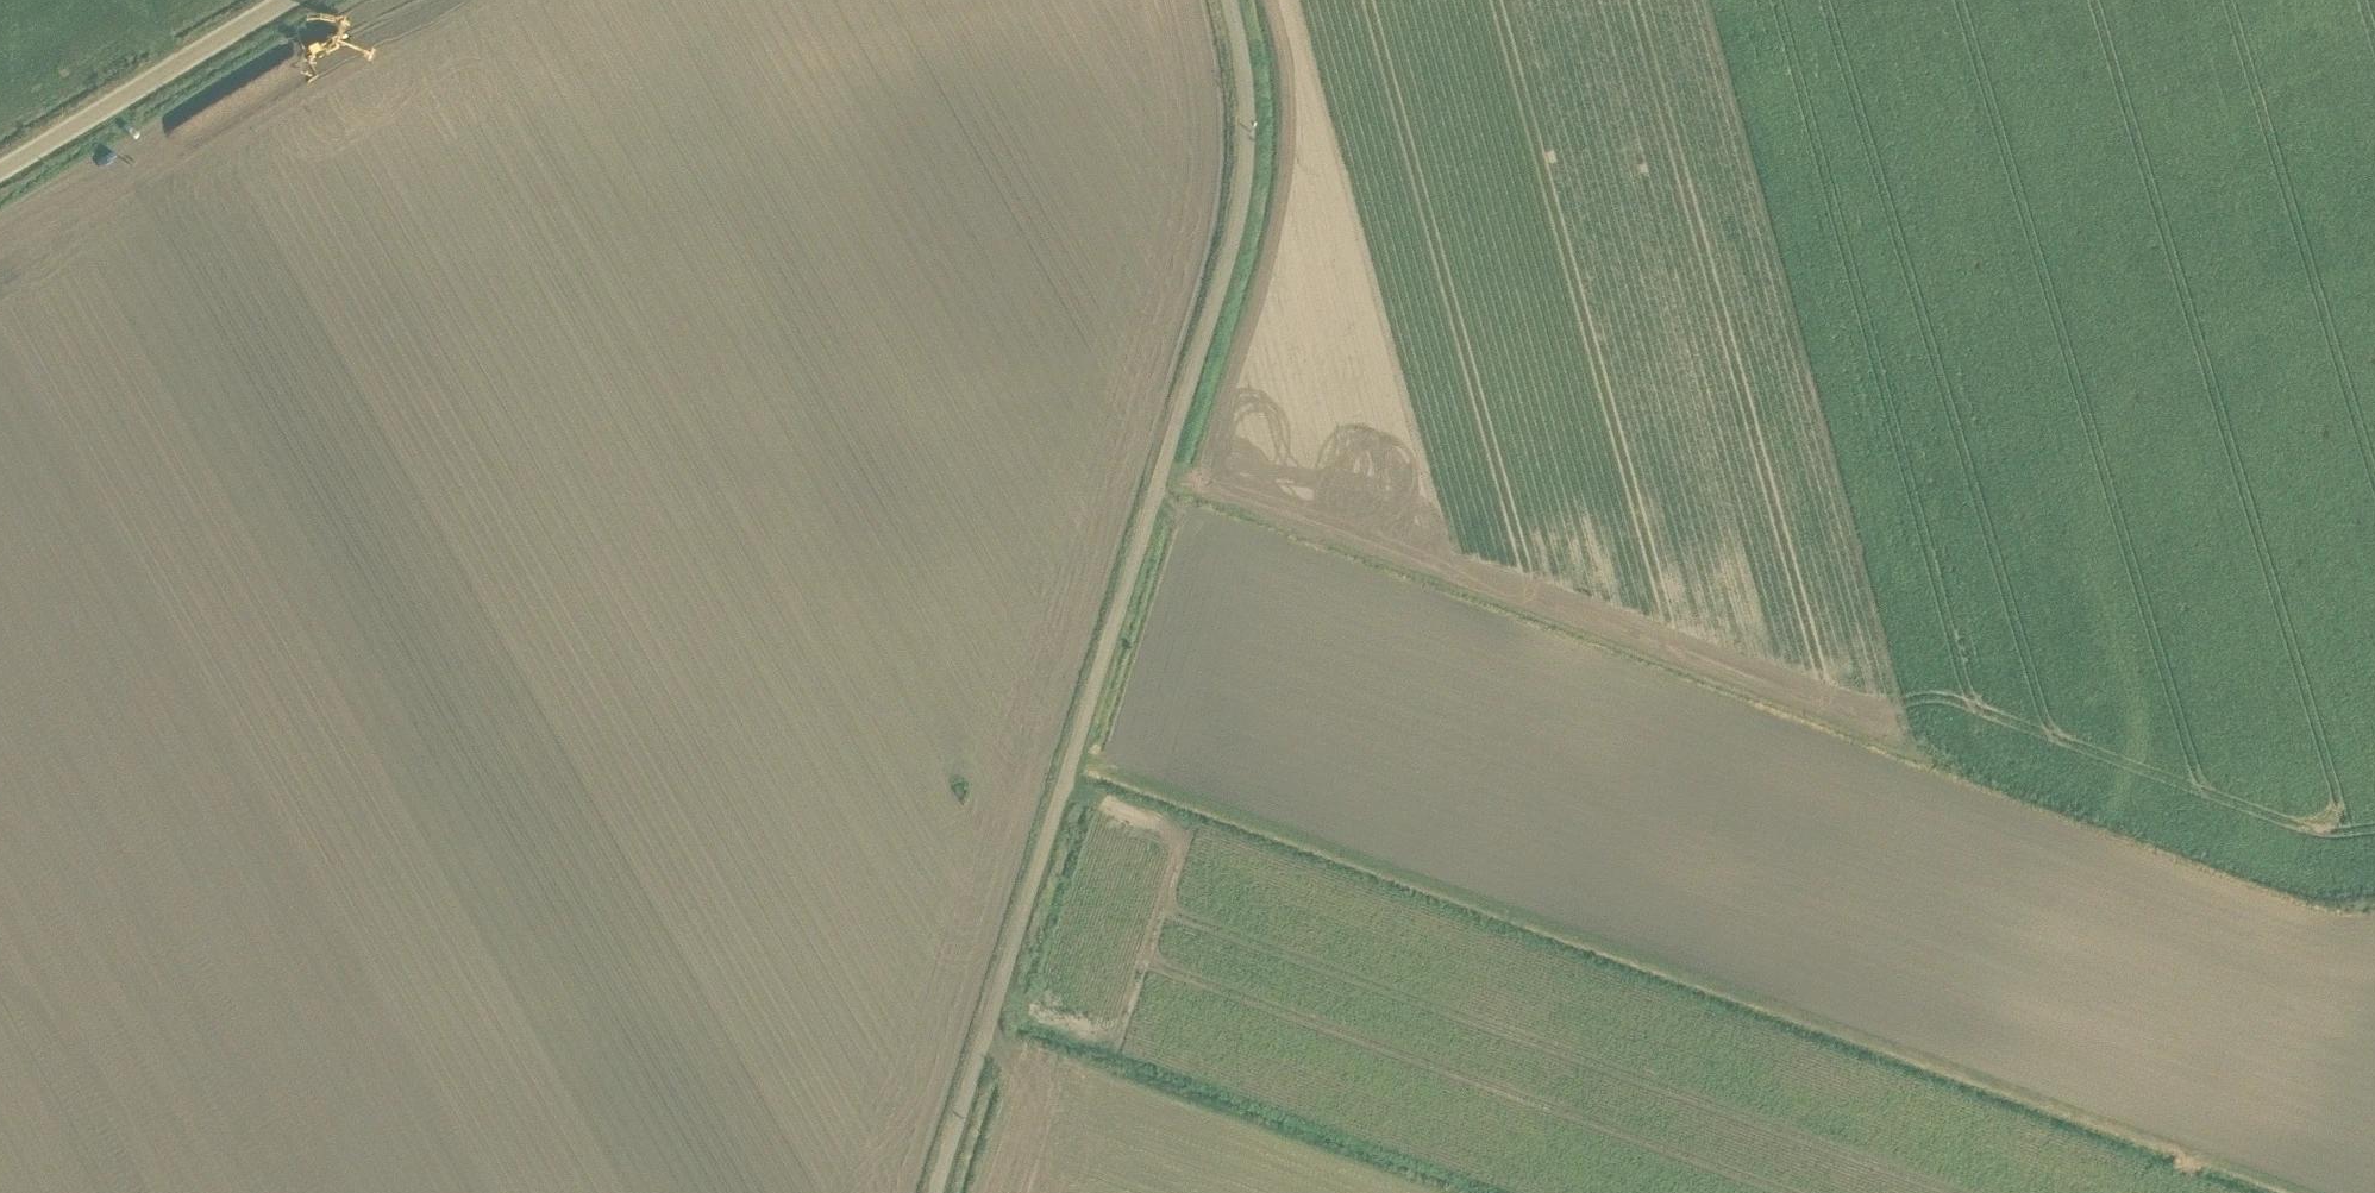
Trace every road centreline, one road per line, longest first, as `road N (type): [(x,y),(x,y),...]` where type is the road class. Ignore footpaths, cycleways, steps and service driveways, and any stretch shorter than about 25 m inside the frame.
road 1 (unclassified): [(928,1192),(1249,200),(1242,56),(1227,0)]
road 2 (unclassified): [(0,171),(287,0)]

